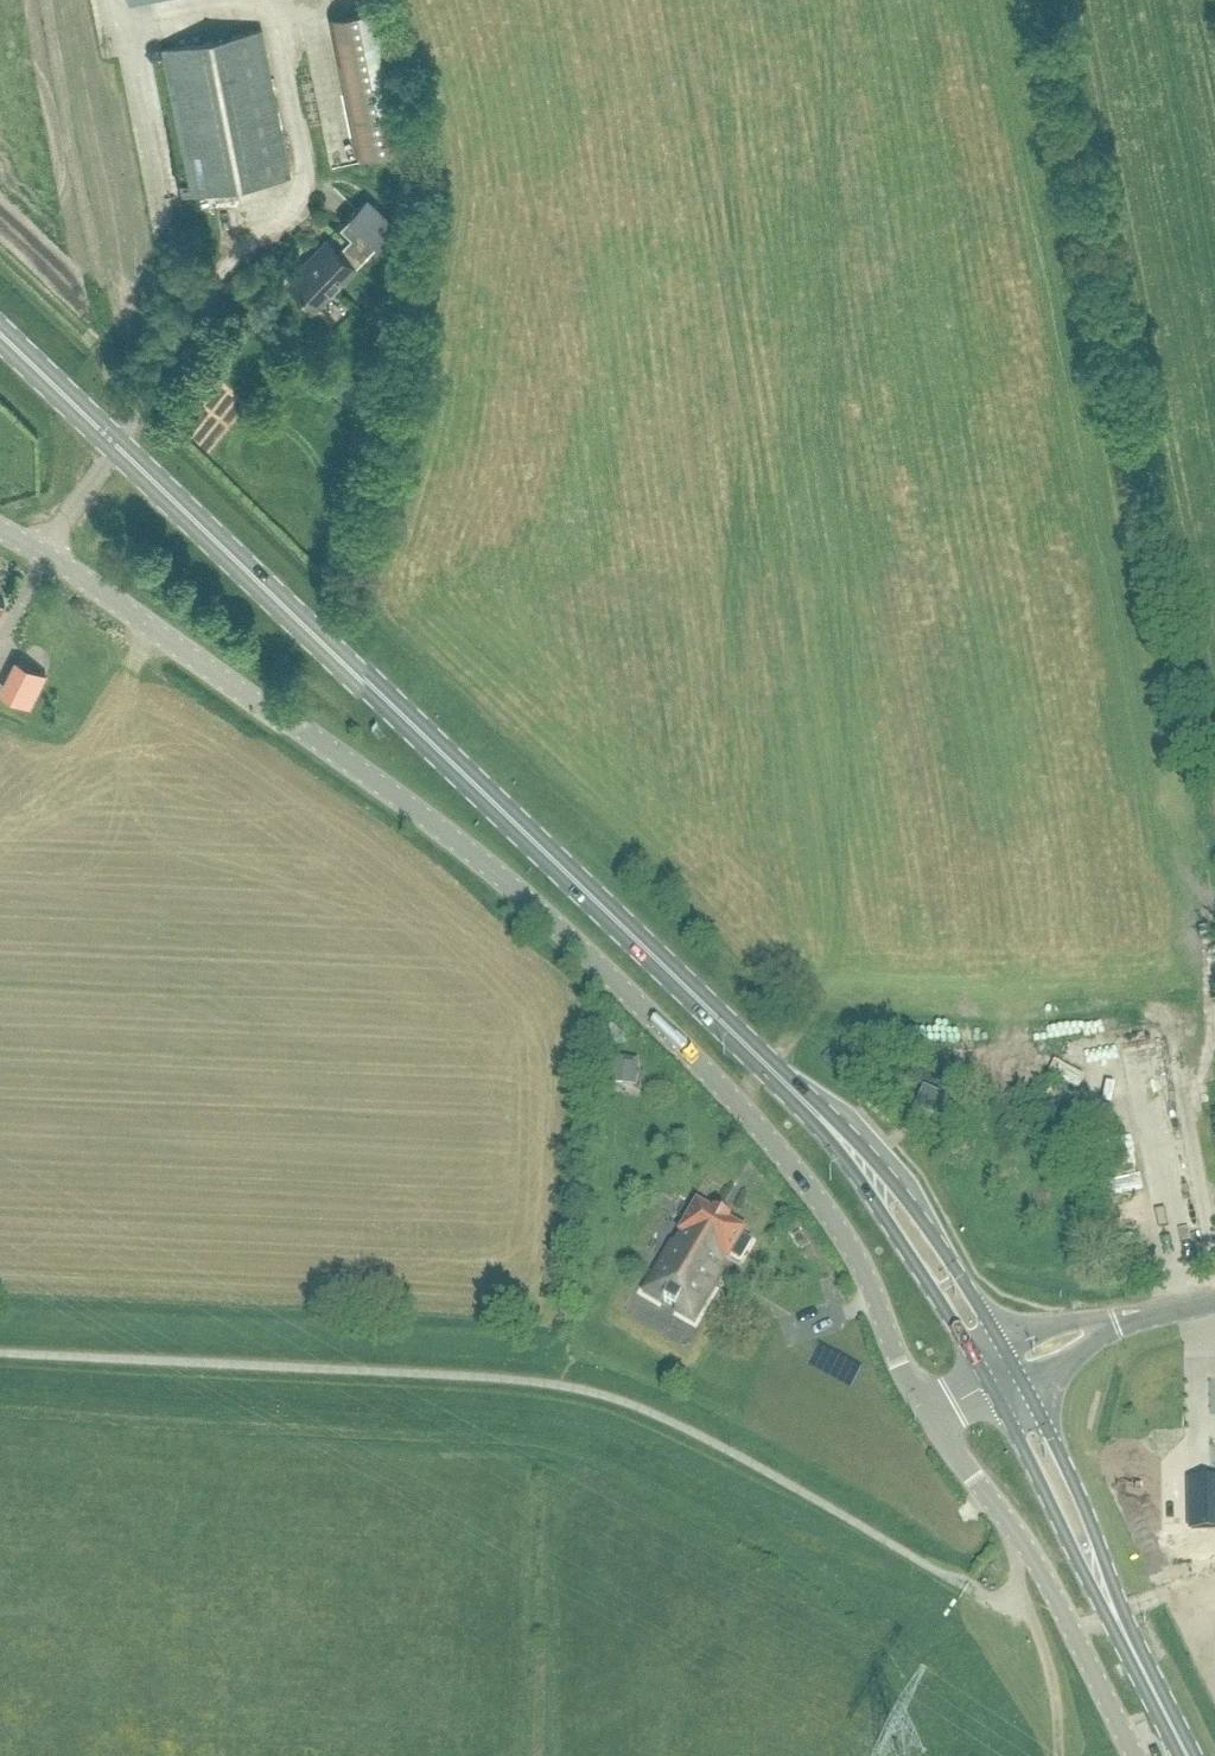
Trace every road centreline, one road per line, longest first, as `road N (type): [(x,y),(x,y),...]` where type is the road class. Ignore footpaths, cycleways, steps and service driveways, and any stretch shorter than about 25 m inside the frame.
road 1 (unclassified): [(928,1417),(830,1220),(763,1134),(606,974),(421,817),(42,550)]
road 2 (primary): [(807,1108),(117,443)]
road 3 (primary): [(807,1108),(988,1385)]
road 4 (primary): [(1001,1348),(904,1201),(824,1113),(807,1108)]
road 5 (unclassified): [(1134,1755),(1007,1524)]
road 6 (primary): [(988,1385),(1095,1596),(1110,1607)]
road 7 (primary): [(1110,1607),(1099,1545),(1025,1391)]
road 8 (primary): [(1186,1755),(1110,1607)]
road 9 (unclassified): [(1025,1596),(1048,1669),(1059,1755)]
road 10 (primary): [(117,443),(0,332)]
road 11 (track): [(0,253),(95,344)]
road 12 (unclassified): [(117,443),(42,550)]

